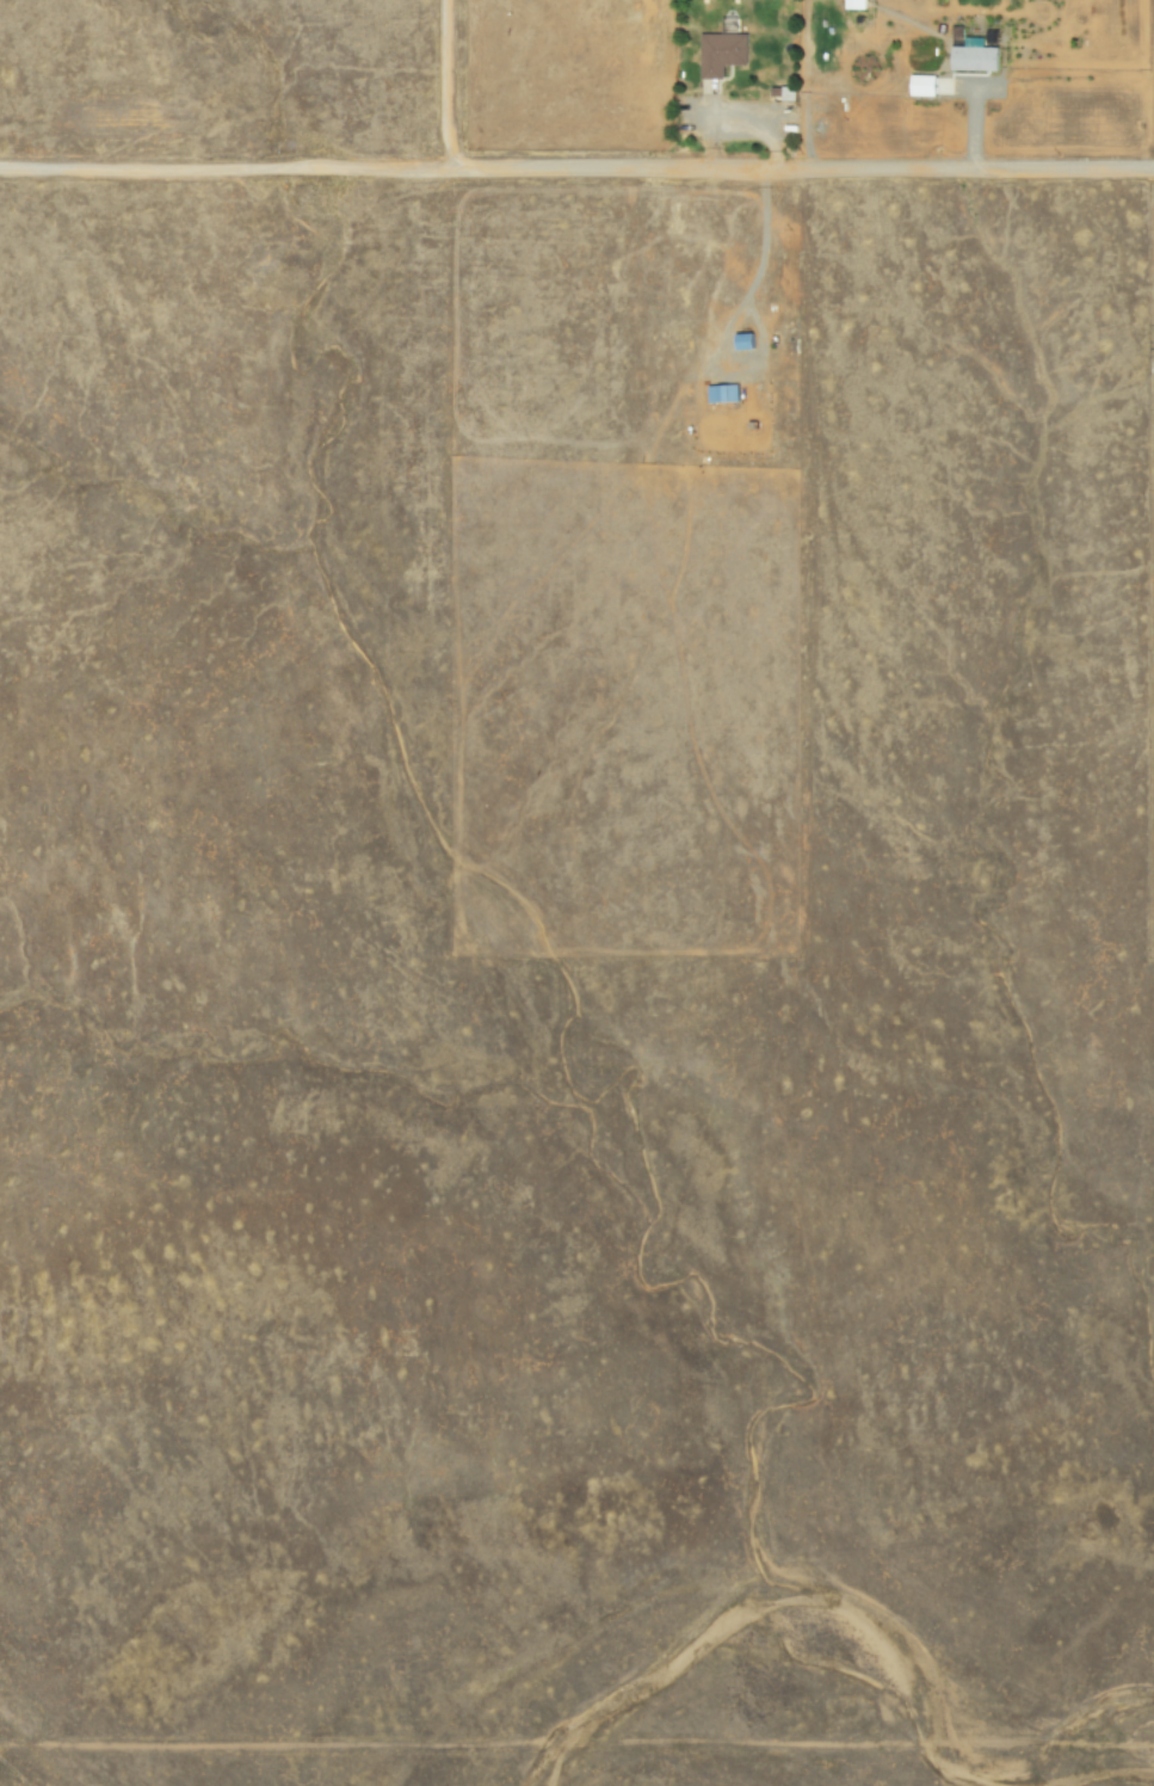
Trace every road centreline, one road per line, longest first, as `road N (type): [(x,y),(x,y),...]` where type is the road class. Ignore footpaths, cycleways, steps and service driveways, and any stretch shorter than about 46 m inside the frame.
road 1 (track): [(1153,1743),(0,1739)]
road 2 (residential): [(1153,165),(0,166)]

